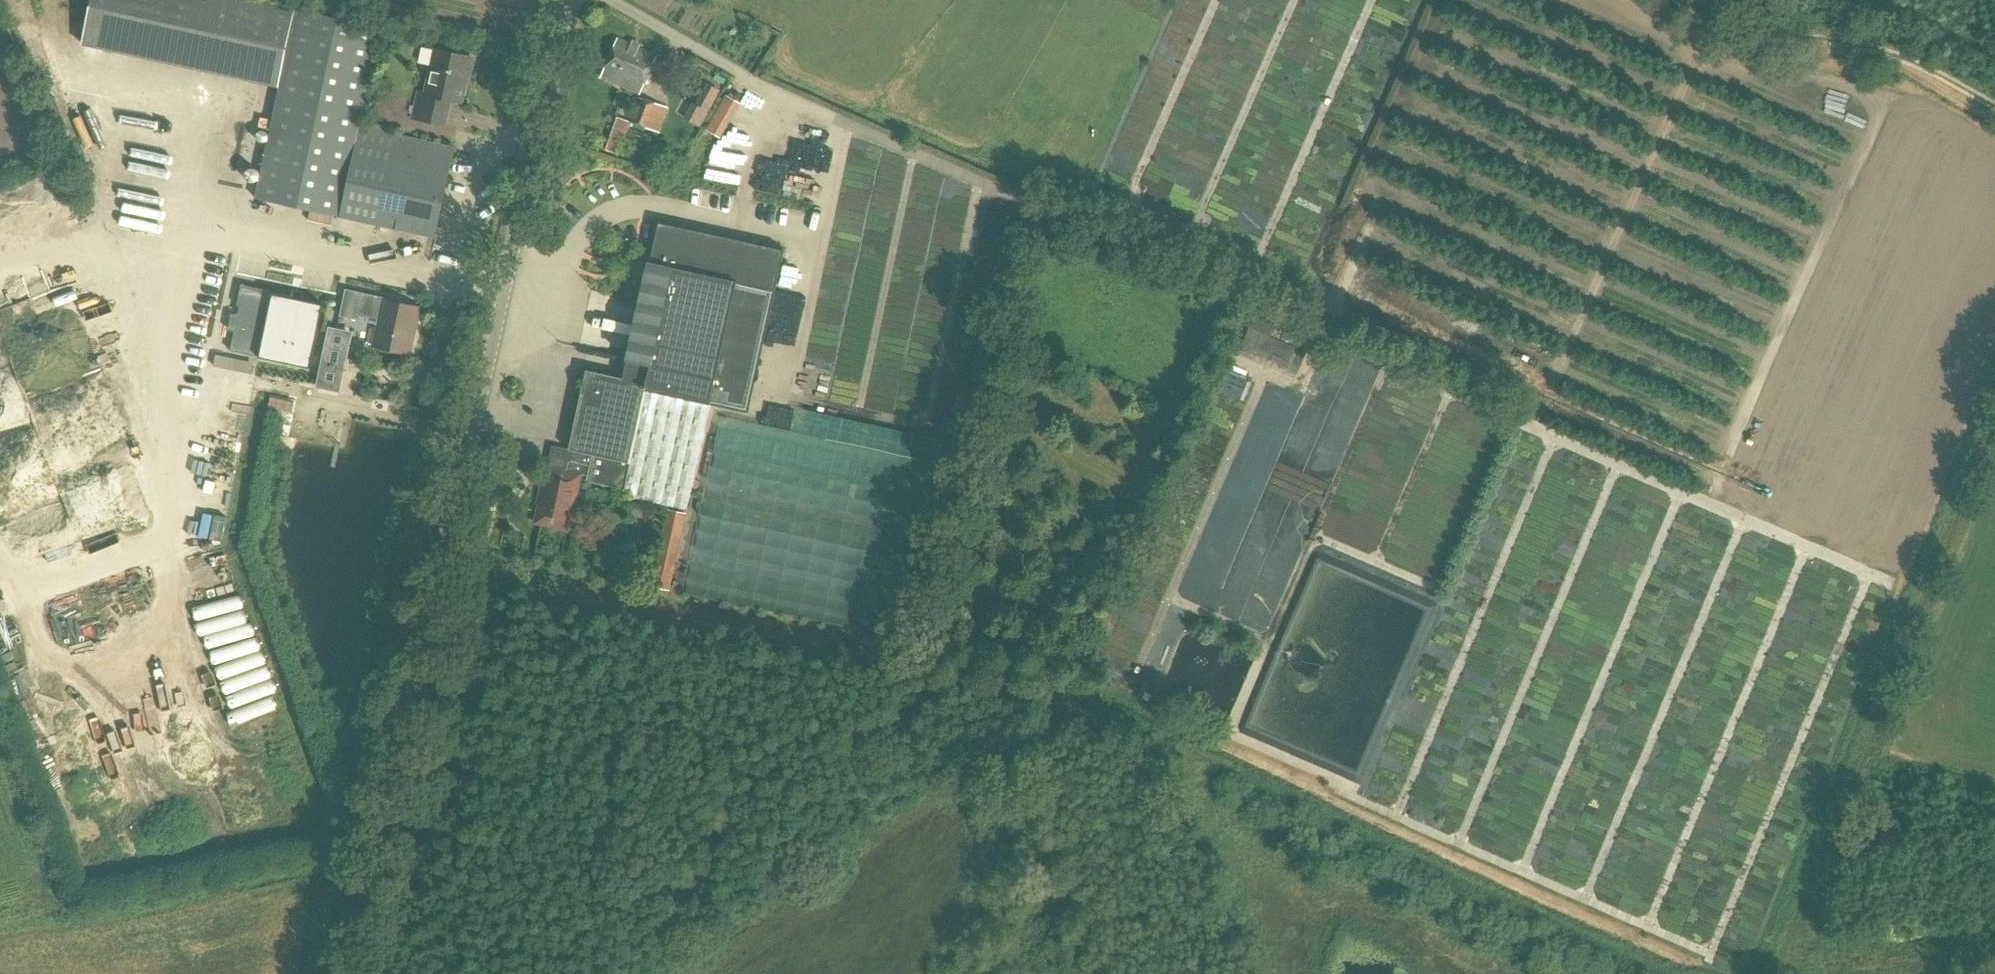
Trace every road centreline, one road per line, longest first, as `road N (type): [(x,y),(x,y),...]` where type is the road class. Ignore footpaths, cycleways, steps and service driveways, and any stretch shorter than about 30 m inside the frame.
road 1 (unclassified): [(356,973),(560,61),(566,0)]
road 2 (track): [(1675,0),(1720,25),(1891,51),(1994,112)]

